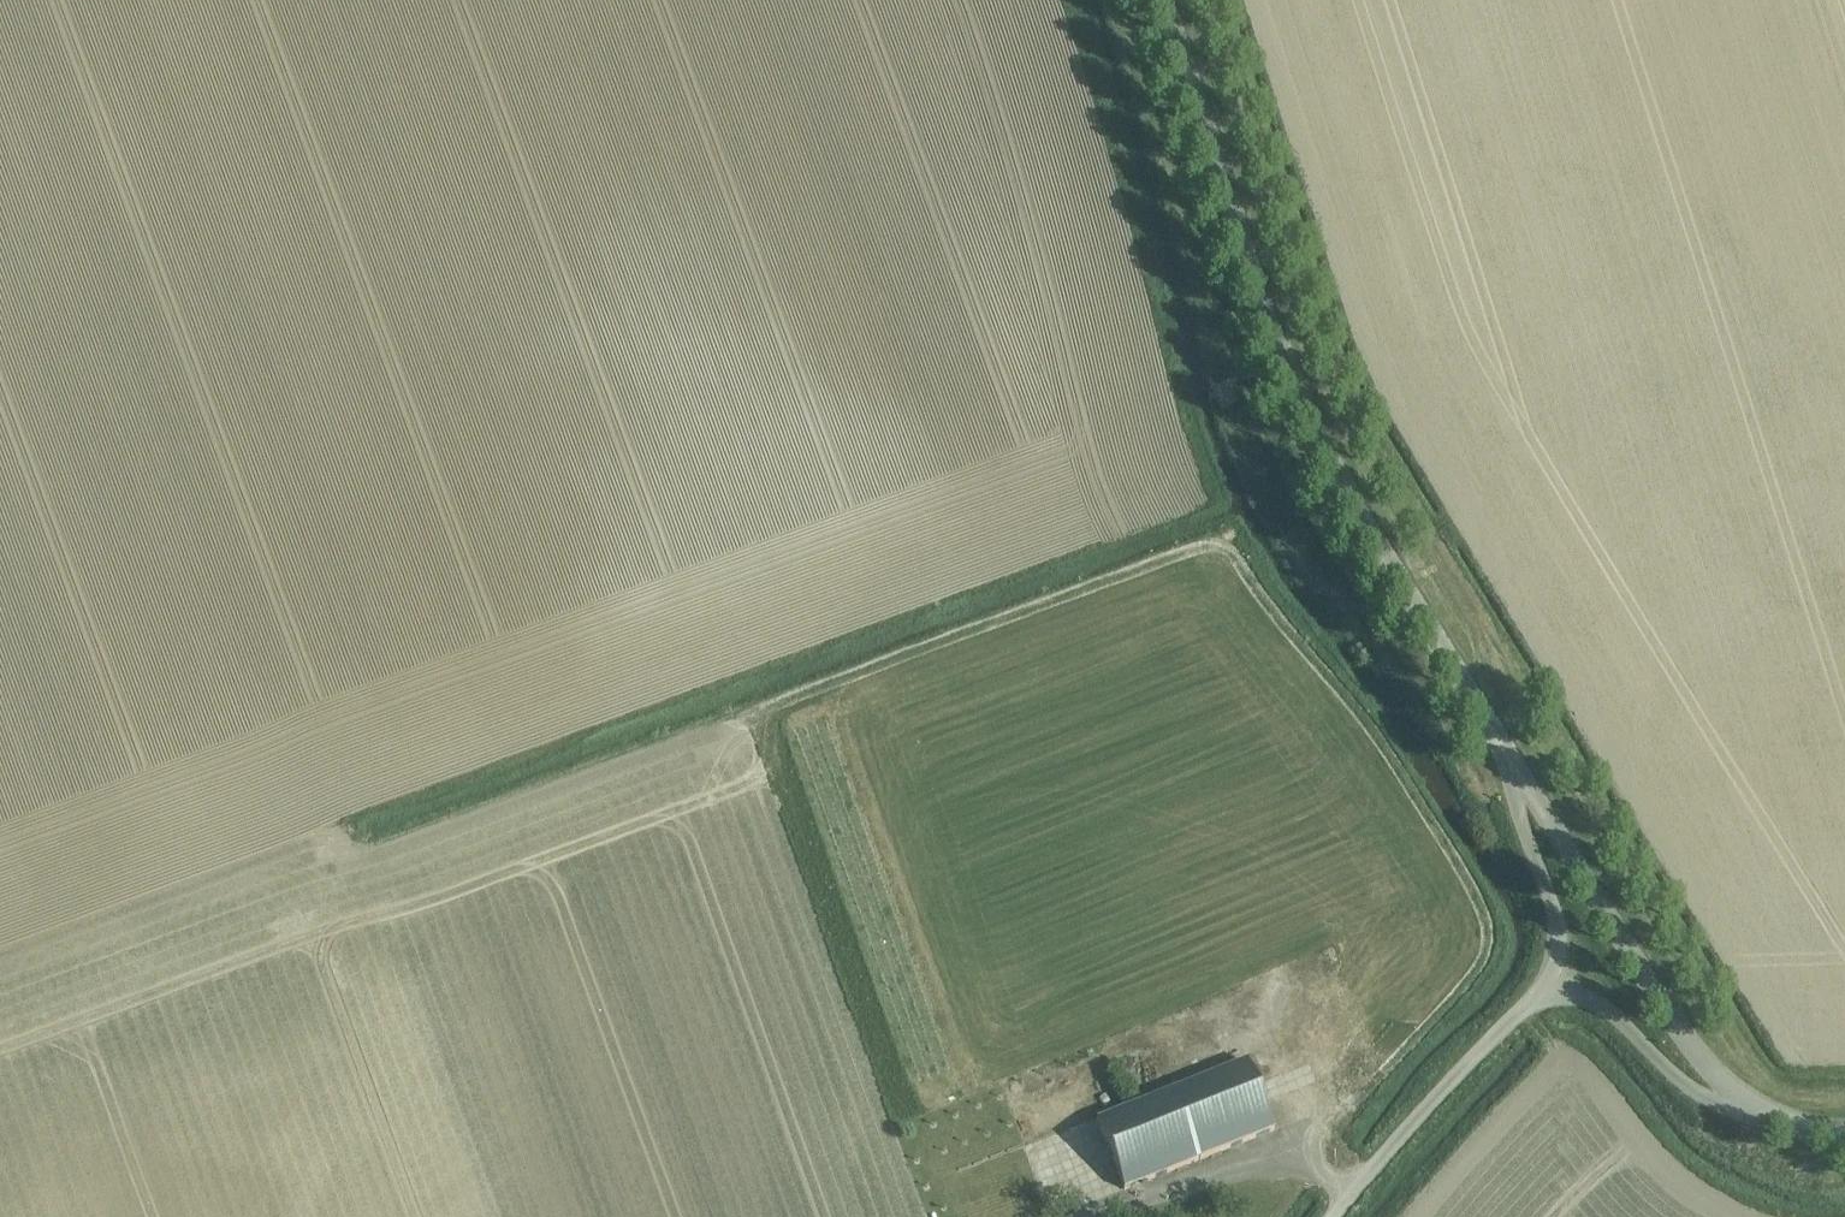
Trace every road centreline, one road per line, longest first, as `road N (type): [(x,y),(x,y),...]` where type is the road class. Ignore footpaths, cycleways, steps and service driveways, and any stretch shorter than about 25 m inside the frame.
road 1 (tertiary): [(1510,760),(1335,480),(1284,367),(1165,0)]
road 2 (tertiary): [(1757,1109),(1683,1037),(1510,760)]
road 3 (unclassified): [(1329,1216),(1537,1001)]
road 4 (unclassified): [(1537,1001),(1562,996),(1591,1005),(1695,1094),(1715,1107),(1757,1109)]
road 5 (unclassified): [(1537,1001),(1553,967),(1556,930),(1510,760)]

